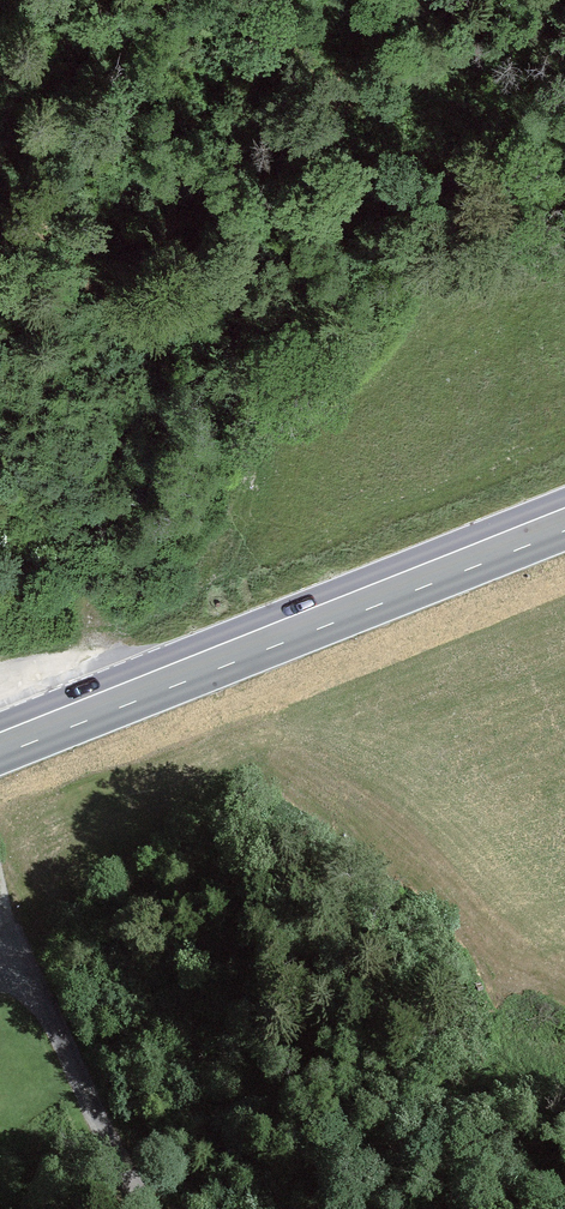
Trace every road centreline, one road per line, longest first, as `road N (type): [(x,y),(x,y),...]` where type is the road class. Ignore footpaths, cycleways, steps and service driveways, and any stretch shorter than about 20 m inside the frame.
road 1 (primary): [(564,520),(0,744)]
road 2 (track): [(0,397),(144,687)]
road 3 (unclassified): [(0,976),(23,984),(44,1008),(149,1208)]

